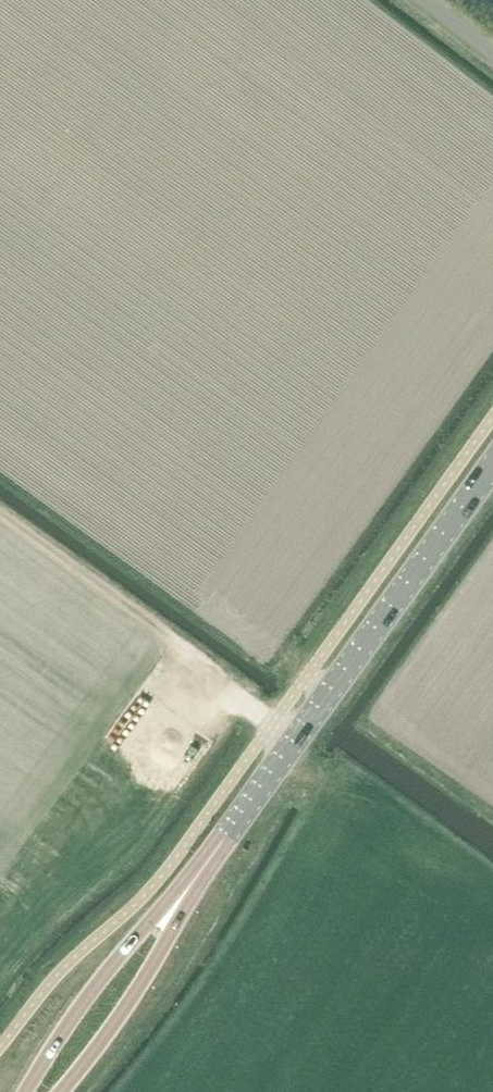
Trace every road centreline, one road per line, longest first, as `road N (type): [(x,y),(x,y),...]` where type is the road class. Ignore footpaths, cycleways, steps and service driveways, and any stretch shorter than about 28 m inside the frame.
road 1 (tertiary): [(199,873),(492,466)]
road 2 (tertiary): [(199,873),(46,1047),(22,1091)]
road 3 (tertiary): [(61,1091),(158,959),(199,873)]

